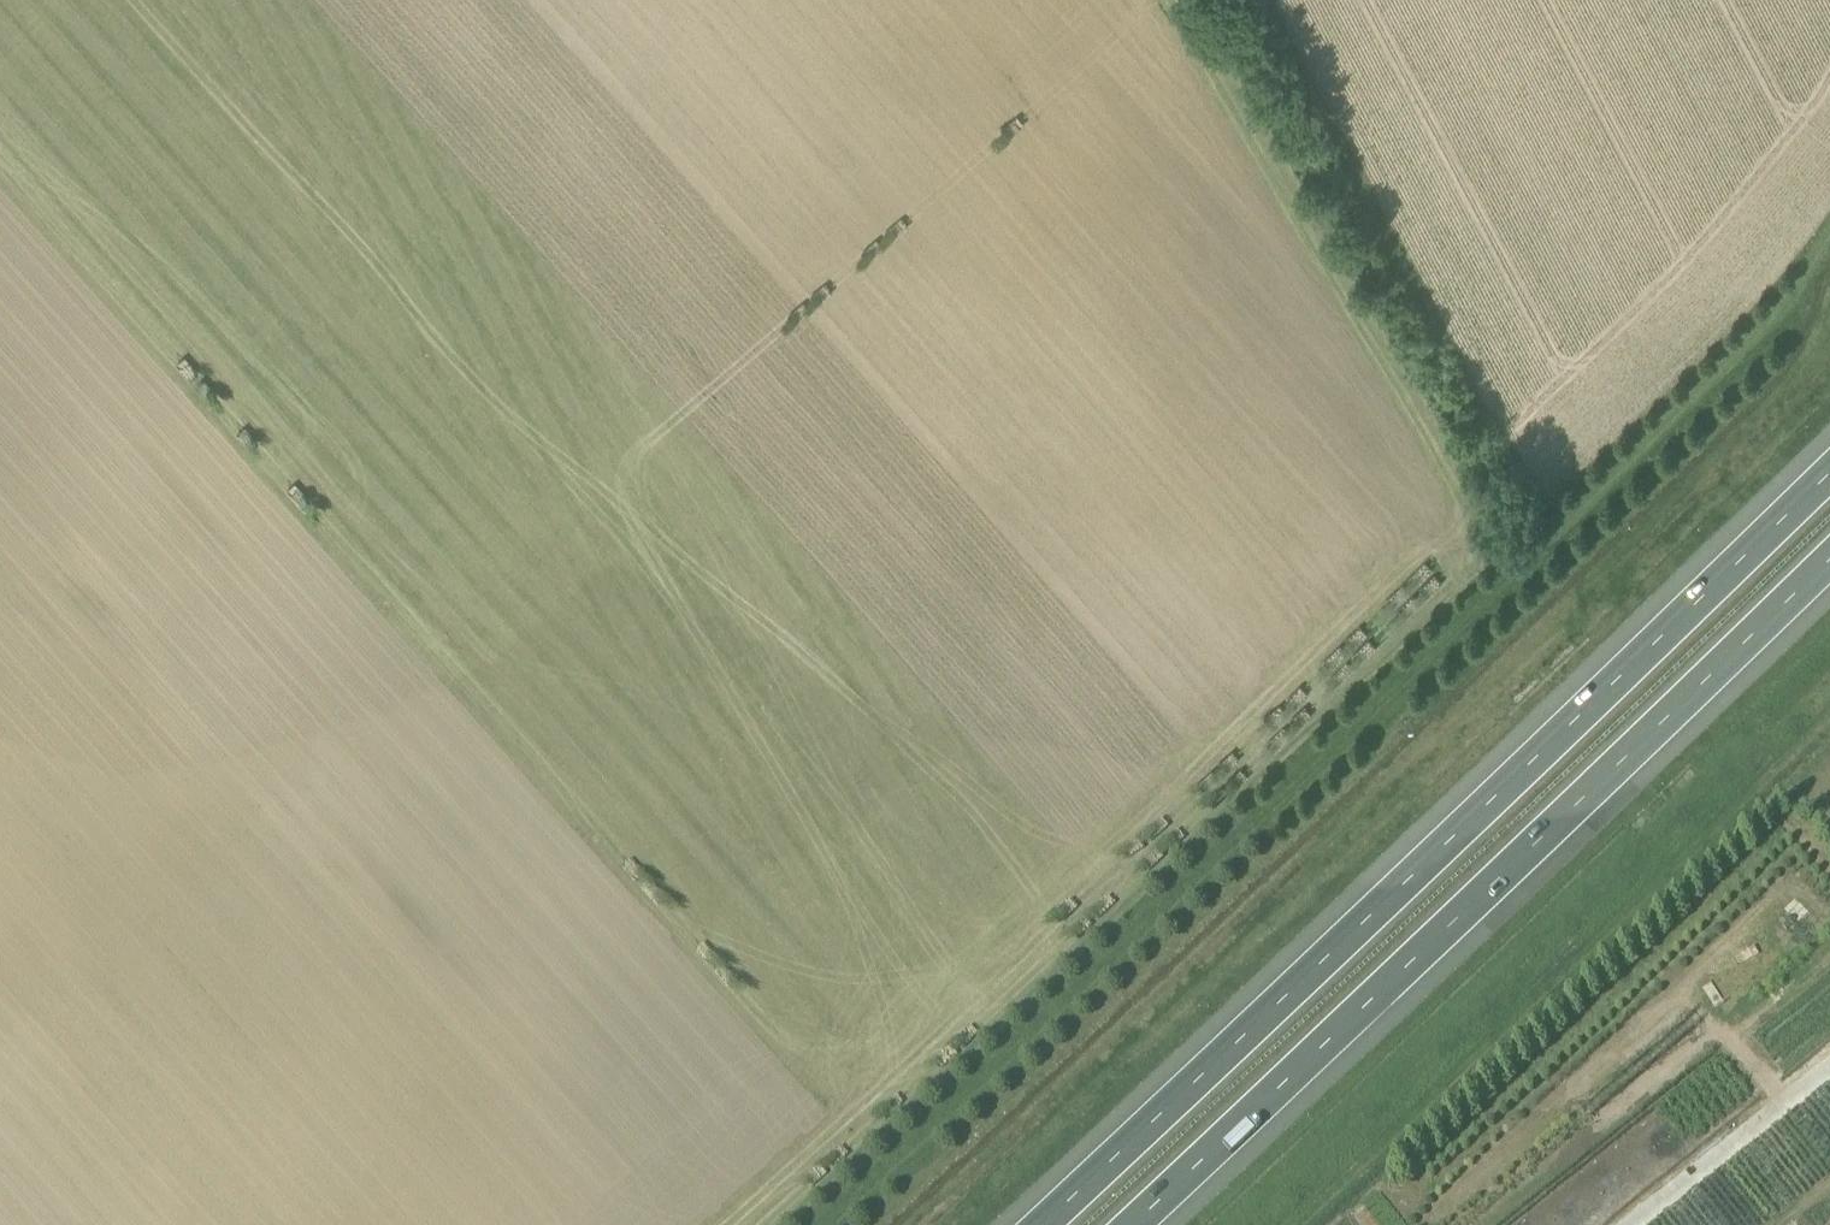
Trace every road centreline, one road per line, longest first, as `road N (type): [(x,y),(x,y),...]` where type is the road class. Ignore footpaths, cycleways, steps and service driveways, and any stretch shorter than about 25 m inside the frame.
road 1 (motorway): [(1829,475),(1041,1224)]
road 2 (motorway): [(1131,1224),(1829,560)]

